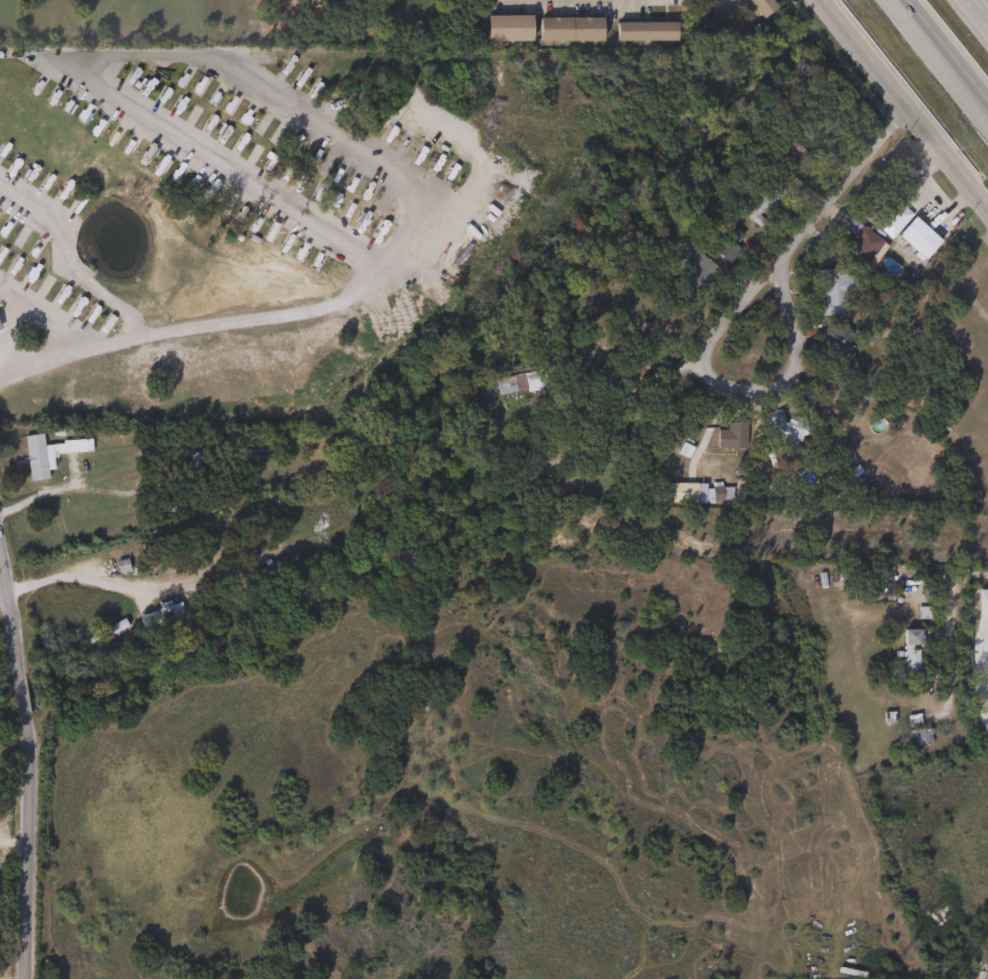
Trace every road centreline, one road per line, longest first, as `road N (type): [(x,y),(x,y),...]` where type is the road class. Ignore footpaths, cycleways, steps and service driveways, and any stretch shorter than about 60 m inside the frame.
road 1 (tertiary): [(0,568),(23,721),(20,978)]
road 2 (residential): [(736,310),(781,258),(803,353),(796,385),(752,390),(714,381),(705,353),(736,310)]
road 3 (tertiary): [(816,0),(987,213)]
road 4 (residential): [(905,112),(781,258)]
road 5 (motorway): [(907,0),(987,105)]

